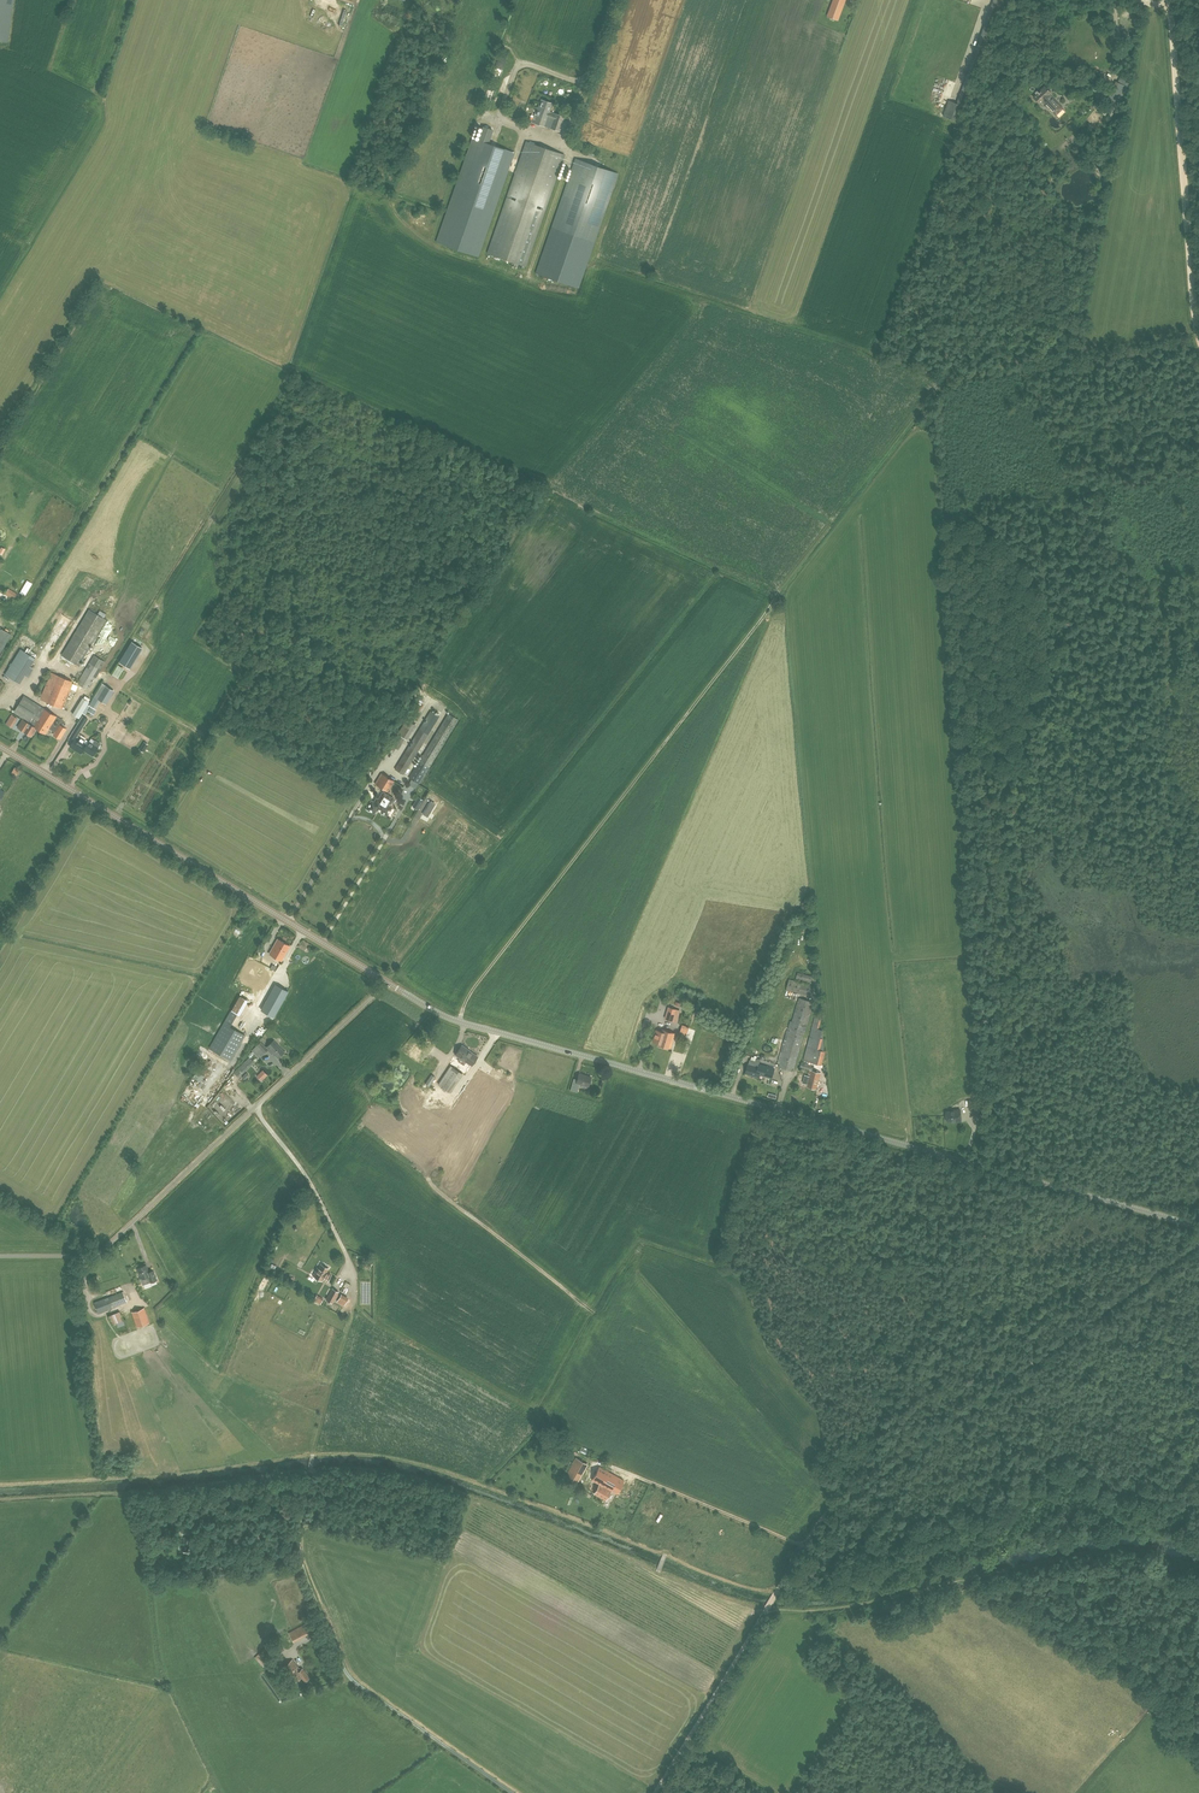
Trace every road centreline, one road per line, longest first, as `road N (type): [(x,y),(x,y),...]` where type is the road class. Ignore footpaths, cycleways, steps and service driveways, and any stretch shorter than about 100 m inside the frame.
road 1 (tertiary): [(1198,1226),(460,1022),(387,981)]
road 2 (track): [(1198,1239),(836,1505),(771,1603)]
road 3 (track): [(460,1022),(504,946),(779,595)]
road 4 (tertiary): [(387,981),(0,747)]
road 5 (track): [(513,1792),(353,1682),(303,1567),(312,1473)]
road 6 (track): [(1198,340),(1168,0)]
road 7 (residential): [(0,1257),(82,1257),(107,1248),(255,1109)]
road 8 (track): [(348,1258),(356,1301),(312,1473)]
road 9 (track): [(804,1547),(601,1462)]
road 10 (track): [(766,1612),(657,1792)]
road 11 (residential): [(255,1109),(387,981)]
road 12 (residential): [(348,1258),(313,1185),(255,1109)]
road 13 (track): [(1198,1706),(1155,1665),(1106,1637),(1081,1659)]
road 14 (track): [(1198,1629),(1106,1637),(1081,1626)]

